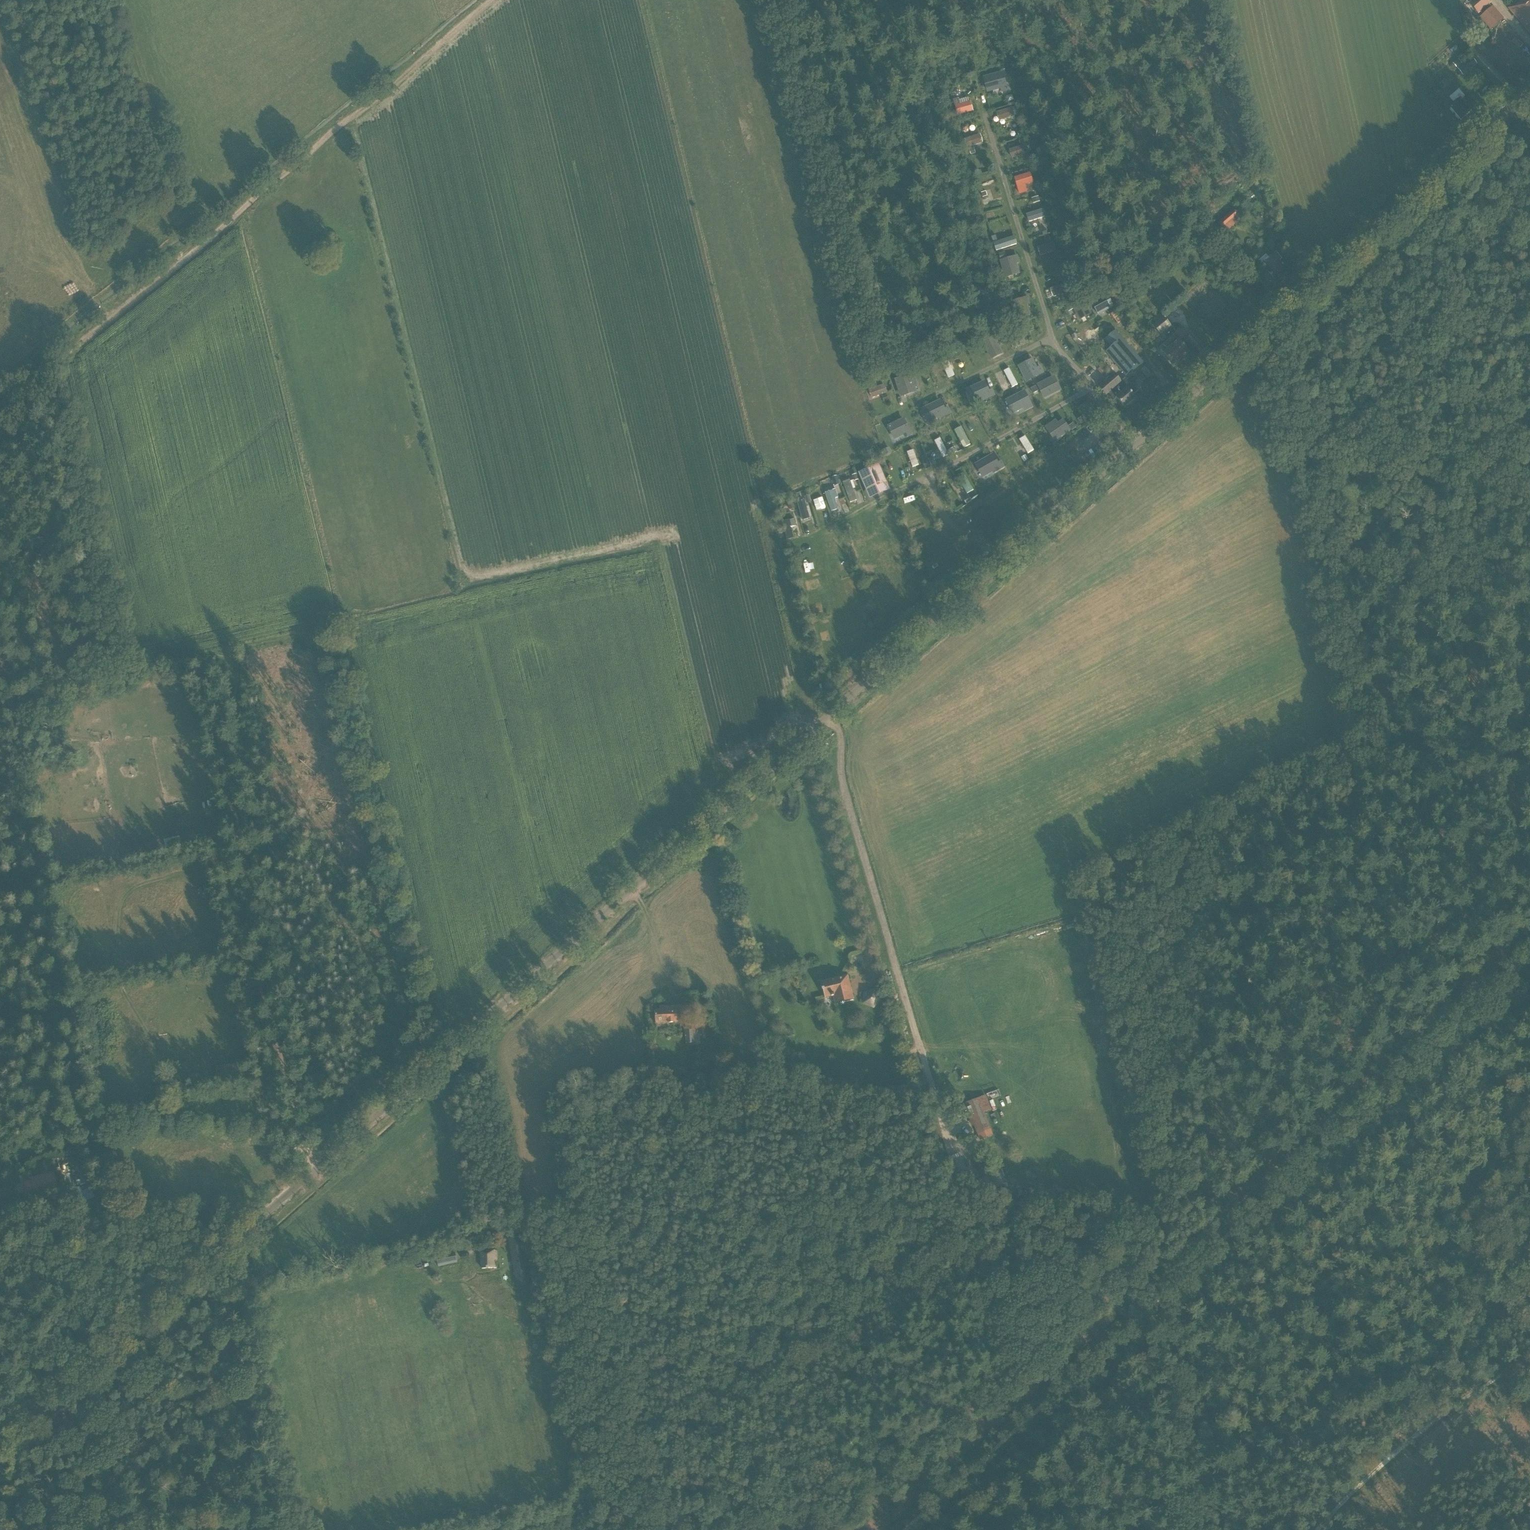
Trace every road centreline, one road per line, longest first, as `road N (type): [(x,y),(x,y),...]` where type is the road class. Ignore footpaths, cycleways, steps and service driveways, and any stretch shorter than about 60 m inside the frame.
road 1 (unclassified): [(0,1449),(1529,94)]
road 2 (track): [(907,1529),(1529,958)]
road 3 (track): [(0,619),(39,661),(76,684),(211,656),(237,670),(235,733),(216,756),(216,780),(238,824),(249,935),(305,1149)]
road 4 (track): [(493,0),(0,408)]
road 5 (track): [(0,1433),(182,1267),(221,1253)]
road 6 (track): [(1529,1355),(1434,1421),(1318,1529)]
road 7 (track): [(293,1147),(210,1137),(200,1128),(125,993)]
road 8 (track): [(1223,1529),(1164,1296)]

